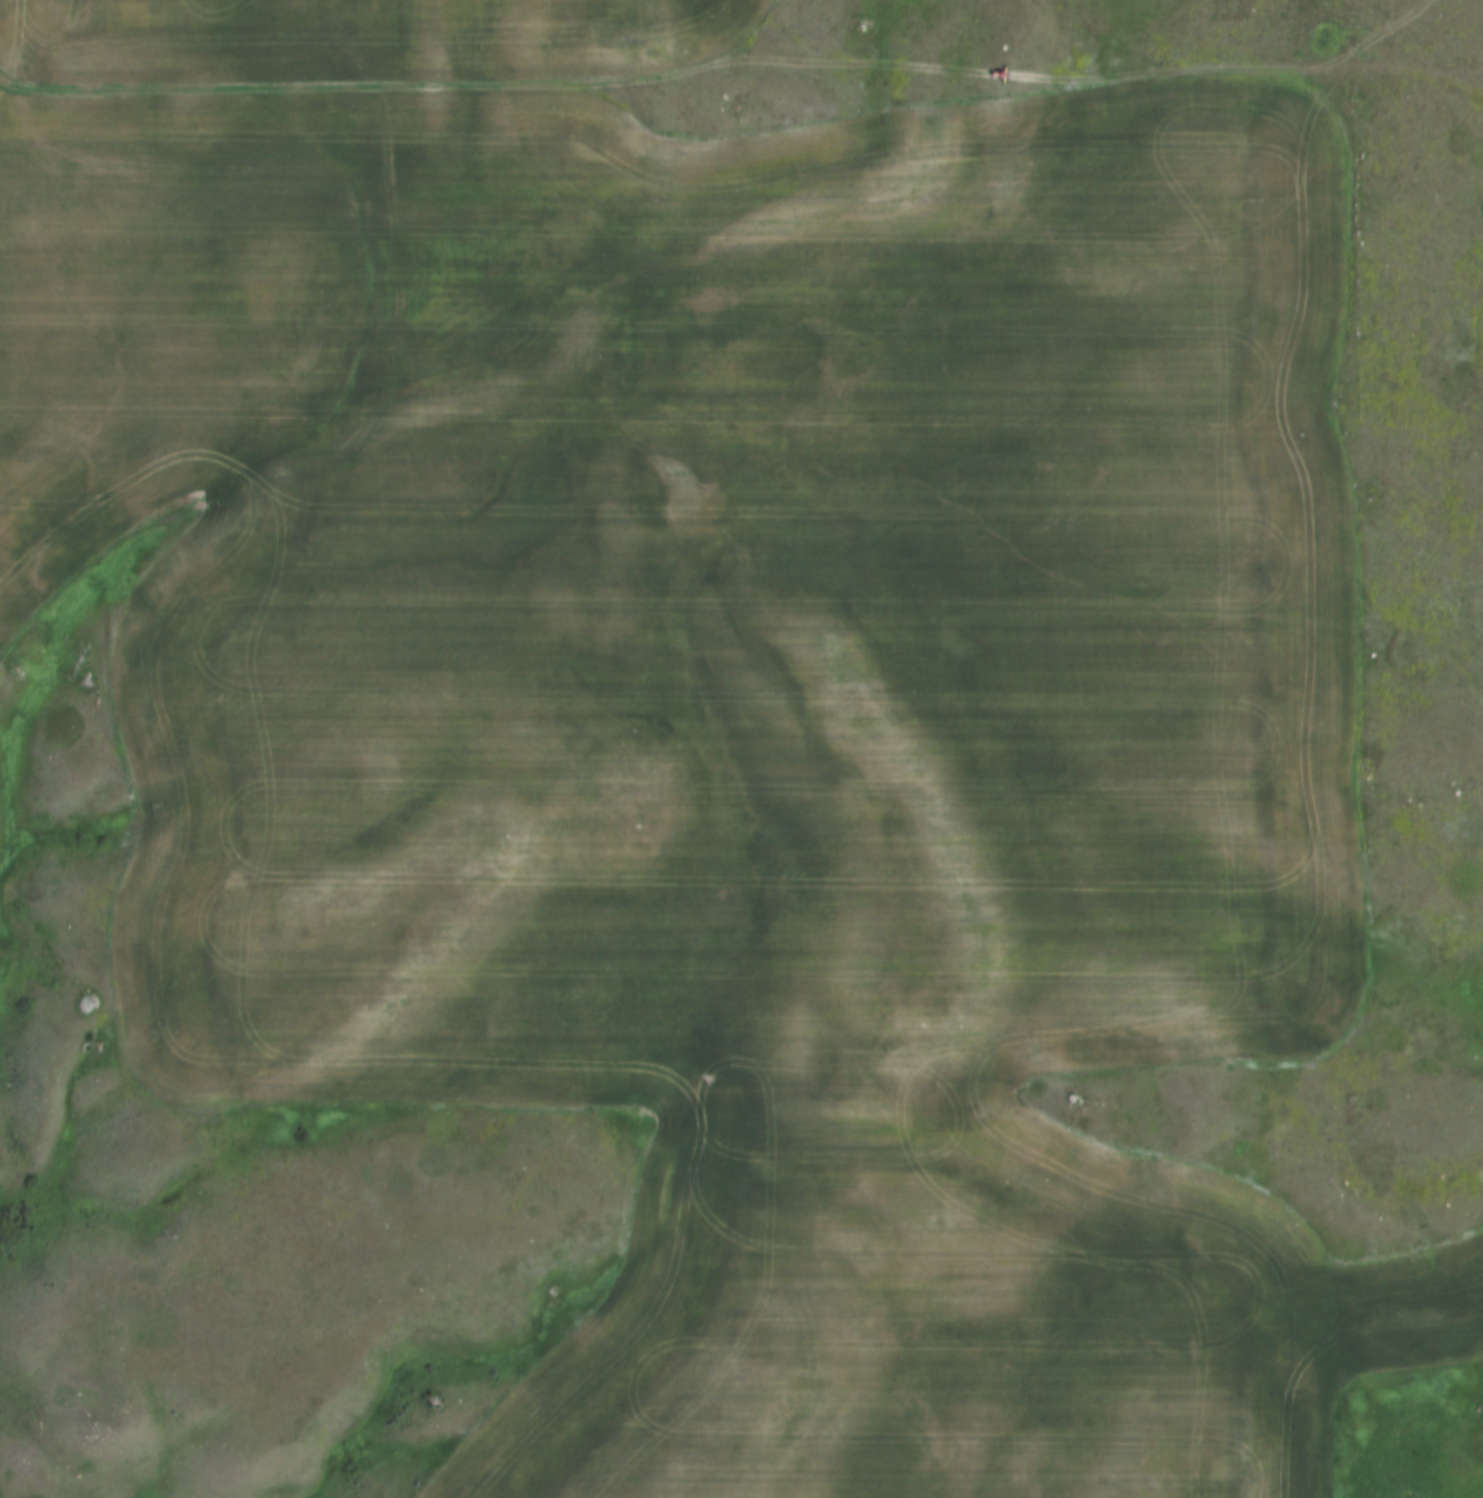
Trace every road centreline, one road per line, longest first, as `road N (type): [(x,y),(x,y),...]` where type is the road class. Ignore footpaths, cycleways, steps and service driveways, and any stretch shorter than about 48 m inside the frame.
road 1 (track): [(1482,98),(1421,73),(1355,68),(1040,78),(772,59),(569,85),(125,91),(29,89),(0,78)]

